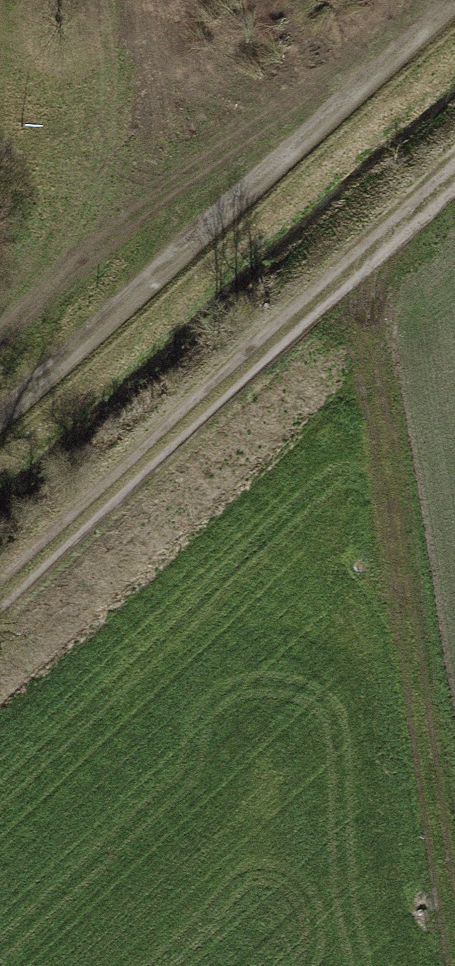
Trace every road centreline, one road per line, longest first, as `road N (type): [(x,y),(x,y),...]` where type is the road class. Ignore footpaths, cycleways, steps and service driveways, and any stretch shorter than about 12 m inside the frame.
road 1 (track): [(335,296),(454,932)]
road 2 (track): [(454,183),(0,604)]
road 3 (track): [(0,412),(444,0)]

